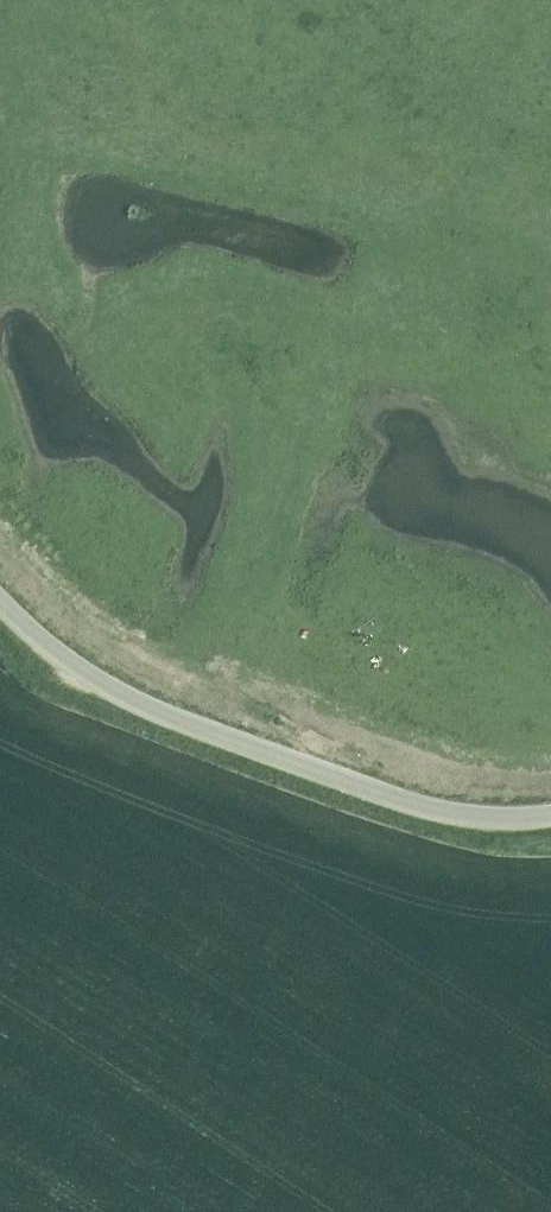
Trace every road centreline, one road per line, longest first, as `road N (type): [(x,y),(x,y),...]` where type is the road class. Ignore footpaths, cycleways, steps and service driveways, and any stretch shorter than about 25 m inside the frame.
road 1 (unclassified): [(550,814),(445,812),(196,727),(108,691),(0,601)]

